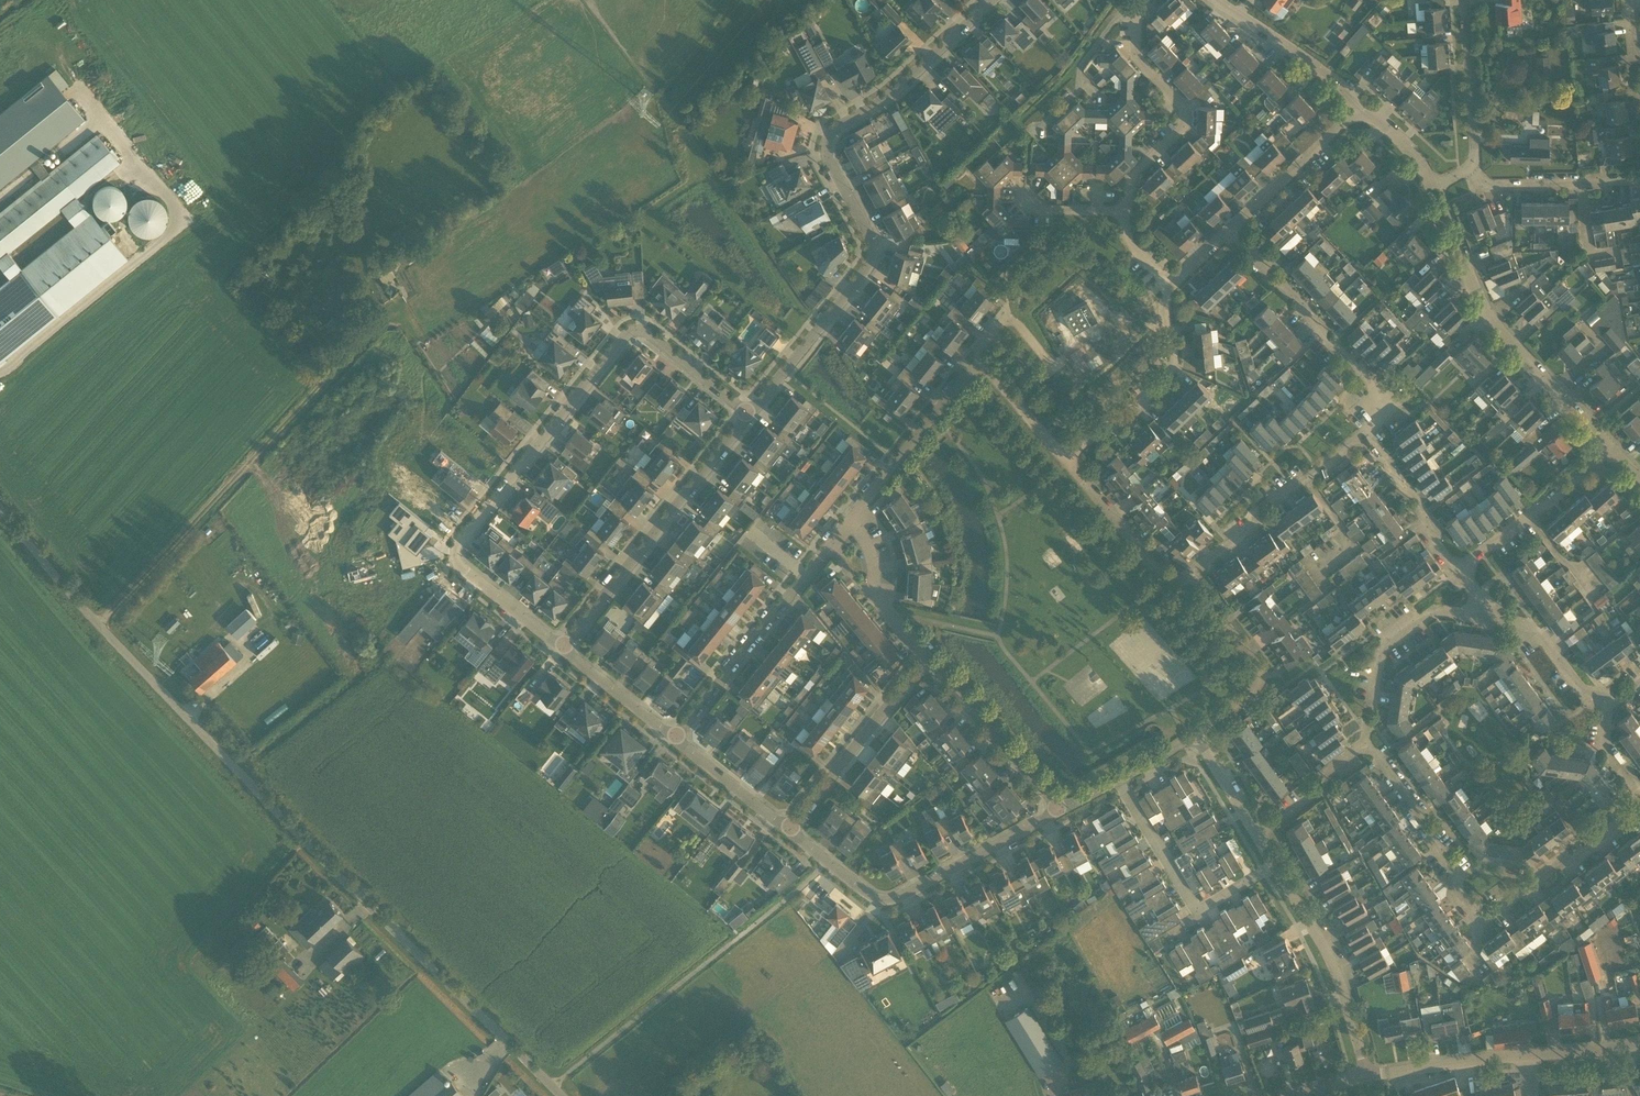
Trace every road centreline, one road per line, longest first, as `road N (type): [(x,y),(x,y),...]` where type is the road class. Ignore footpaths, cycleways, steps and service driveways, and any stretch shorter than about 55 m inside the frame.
road 1 (unclassified): [(563,1095),(98,625)]
road 2 (residential): [(573,650),(473,567),(473,540),(633,339),(662,339),(758,414)]
road 3 (residential): [(758,414),(868,277),(880,250),(833,150),(835,133),(901,93),(995,0)]
road 4 (unclassified): [(98,625),(375,325)]
road 5 (residential): [(1611,443),(1501,323),(1435,187)]
road 6 (residential): [(1066,812),(888,903),(798,835)]
road 7 (residential): [(573,650),(758,414)]
road 8 (residential): [(678,738),(858,514)]
road 9 (residential): [(1371,429),(1375,390),(1237,226)]
road 10 (residential): [(1274,865),(1198,911),(1118,780)]
road 11 (residential): [(1367,1076),(1334,967),(1274,865)]
road 12 (residential): [(1136,207),(1140,168),(1182,133),(1187,119),(1141,54),(1141,14)]
road 13 (residential): [(798,835),(935,656)]
road 14 (residential): [(1367,744),(1381,651),(1429,617),(1496,619)]
road 15 (residential): [(1072,462),(1155,386),(1172,344),(1176,283)]
road 16 (residential): [(1367,744),(1455,871),(1453,885),(1481,915)]
road 17 (residential): [(1066,812),(935,656)]
road 18 (residential): [(1204,735),(1262,681),(1205,576)]
road 19 (residential): [(1459,570),(1611,443)]
road 20 (residential): [(858,514),(975,358)]
road 21 (residential): [(1481,915),(1639,810)]
road 22 (residential): [(1205,576),(1173,581),(1072,462)]
road 23 (residential): [(1357,110),(1339,80),(1218,0)]
road 24 (residential): [(1141,14),(1116,16),(1081,64),(1083,87),(1031,132)]
road 25 (residential): [(1468,169),(1475,155),(1464,0)]
road 26 (residential): [(935,656),(884,609),(881,563),(858,514)]
road 27 (residential): [(1237,226),(1357,110)]
road 28 (residential): [(1459,570),(1371,429)]
road 29 (residential): [(1367,1076),(1526,1055)]
road 30 (residential): [(798,835),(678,738)]
road 31 (residential): [(1205,576),(1260,522),(1264,508),(1313,473)]
road 32 (residential): [(1609,705),(1584,692),(1526,621),(1496,619)]
road 33 (unclassified): [(98,625),(0,512)]
road 34 (residential): [(1072,462),(975,358)]
road 35 (residential): [(1263,840),(1367,744)]
road 36 (residential): [(678,738),(573,650)]
road 37 (residential): [(1263,840),(1204,735)]

